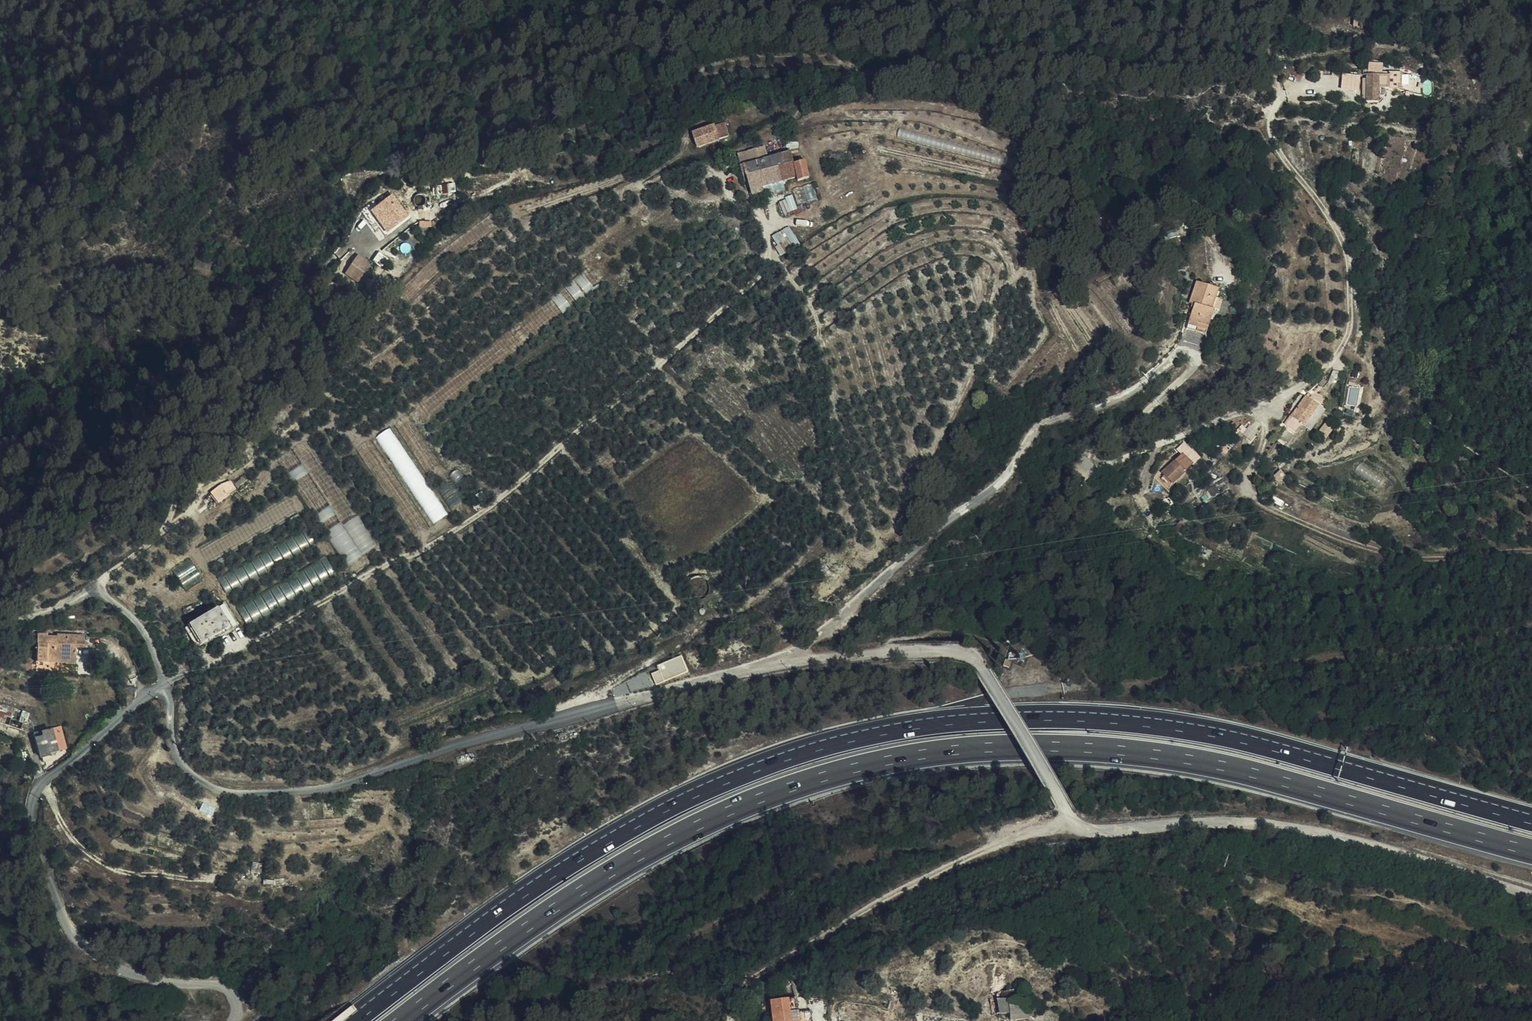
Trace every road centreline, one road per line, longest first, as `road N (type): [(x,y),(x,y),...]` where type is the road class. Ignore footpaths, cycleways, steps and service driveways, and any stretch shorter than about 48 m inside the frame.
road 1 (motorway): [(1531,819),(1280,748),(1127,721),(972,719),(887,730),(804,751),(637,823),(351,1020)]
road 2 (motorway): [(401,1020),(560,904),(668,840),(800,783),(924,754),(1048,745),(1193,759),(1531,851)]
road 3 (track): [(96,593),(104,577),(207,488),(282,440),(556,202),(699,171),(724,182),(758,218),(773,268)]
road 4 (track): [(1332,86),(1288,92),(1271,121),(1275,141),(1346,244),(1352,324),(1344,342),(1328,366),(1269,404),(1096,467),(1087,453),(1193,370),(1197,358),(1180,352)]
road 5 (track): [(166,684),(469,523),(773,268)]
road 6 (residential): [(767,664),(357,780),(249,794),(219,789),(178,758),(166,684)]
road 7 (unclassified): [(767,664),(818,635),(993,489),(1044,423),(1107,403),(1180,352)]
road 8 (residential): [(166,684),(41,784),(33,832),(72,931),(100,962),(132,974),(220,985),(233,994),(233,1020)]
road 9 (unclassified): [(1531,894),(1388,849),(1250,821),(1070,824)]
road 10 (residential): [(1070,824),(972,663),(885,650),(767,664)]
road 11 (track): [(1269,404),(1247,480),(1259,500),(1360,543),(1418,556),(1531,550)]
road 12 (unclassified): [(166,684),(134,618),(96,593),(0,625)]

